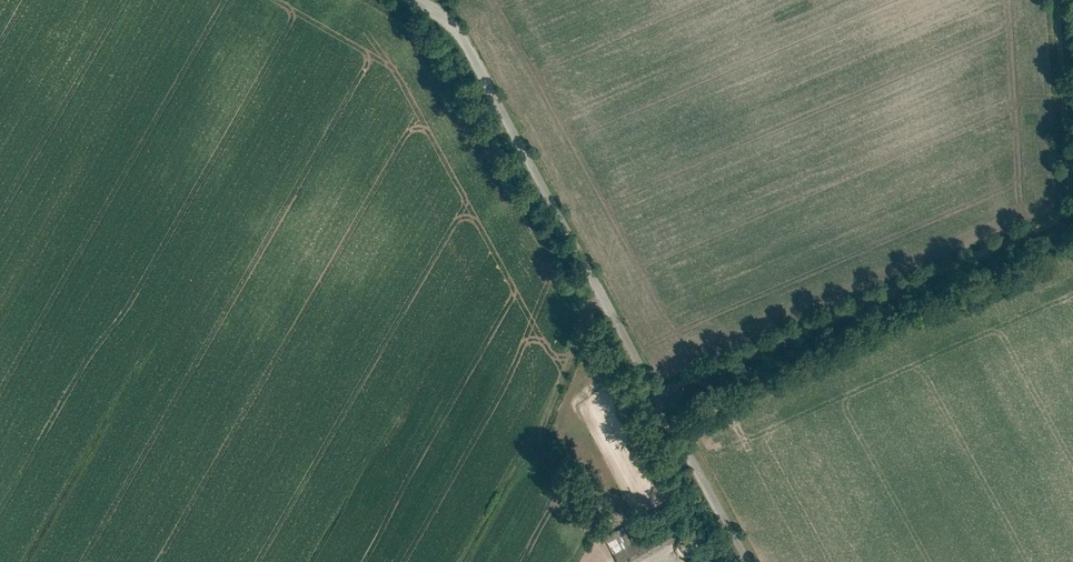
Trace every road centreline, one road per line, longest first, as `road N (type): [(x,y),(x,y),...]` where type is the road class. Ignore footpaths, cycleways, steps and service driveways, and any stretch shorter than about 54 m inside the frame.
road 1 (unclassified): [(753,561),(463,26),(418,0)]
road 2 (track): [(1057,0),(1072,196),(671,406)]

